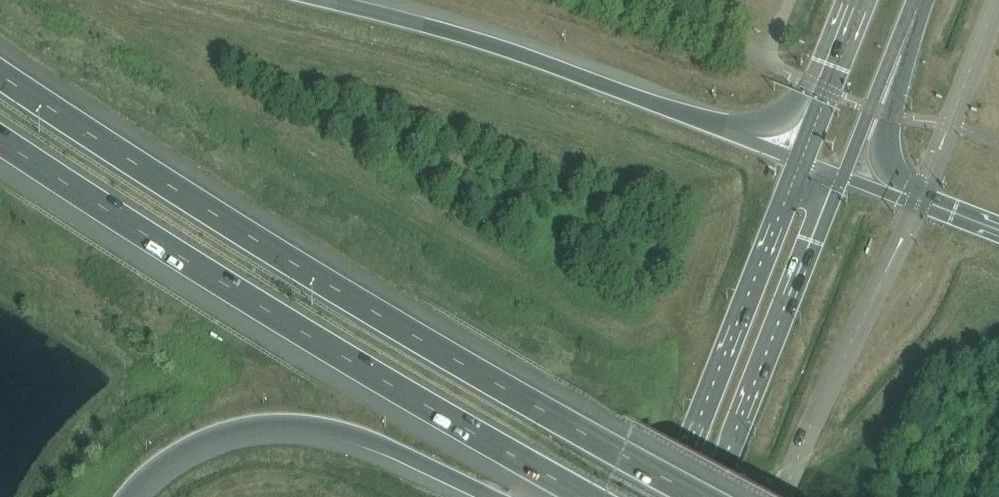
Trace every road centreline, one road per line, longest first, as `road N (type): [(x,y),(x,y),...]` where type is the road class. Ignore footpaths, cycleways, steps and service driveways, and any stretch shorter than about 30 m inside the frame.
road 1 (motorway): [(702,496),(264,244),(0,72)]
road 2 (motorway): [(0,138),(238,293),(589,496)]
road 3 (motorway): [(800,162),(555,67),(315,0)]
road 4 (motorway): [(125,496),(183,448),(278,424),(355,435),(491,496)]
road 5 (secondary): [(800,162),(668,496)]
road 6 (secondary): [(714,496),(841,178)]
road 7 (unclassified): [(780,496),(813,412),(885,272)]
road 8 (motorway): [(911,202),(882,153),(915,15)]
road 9 (secondary): [(841,178),(915,15)]
road 10 (secondary): [(863,0),(800,162)]
road 11 (unclassified): [(949,125),(995,0)]

